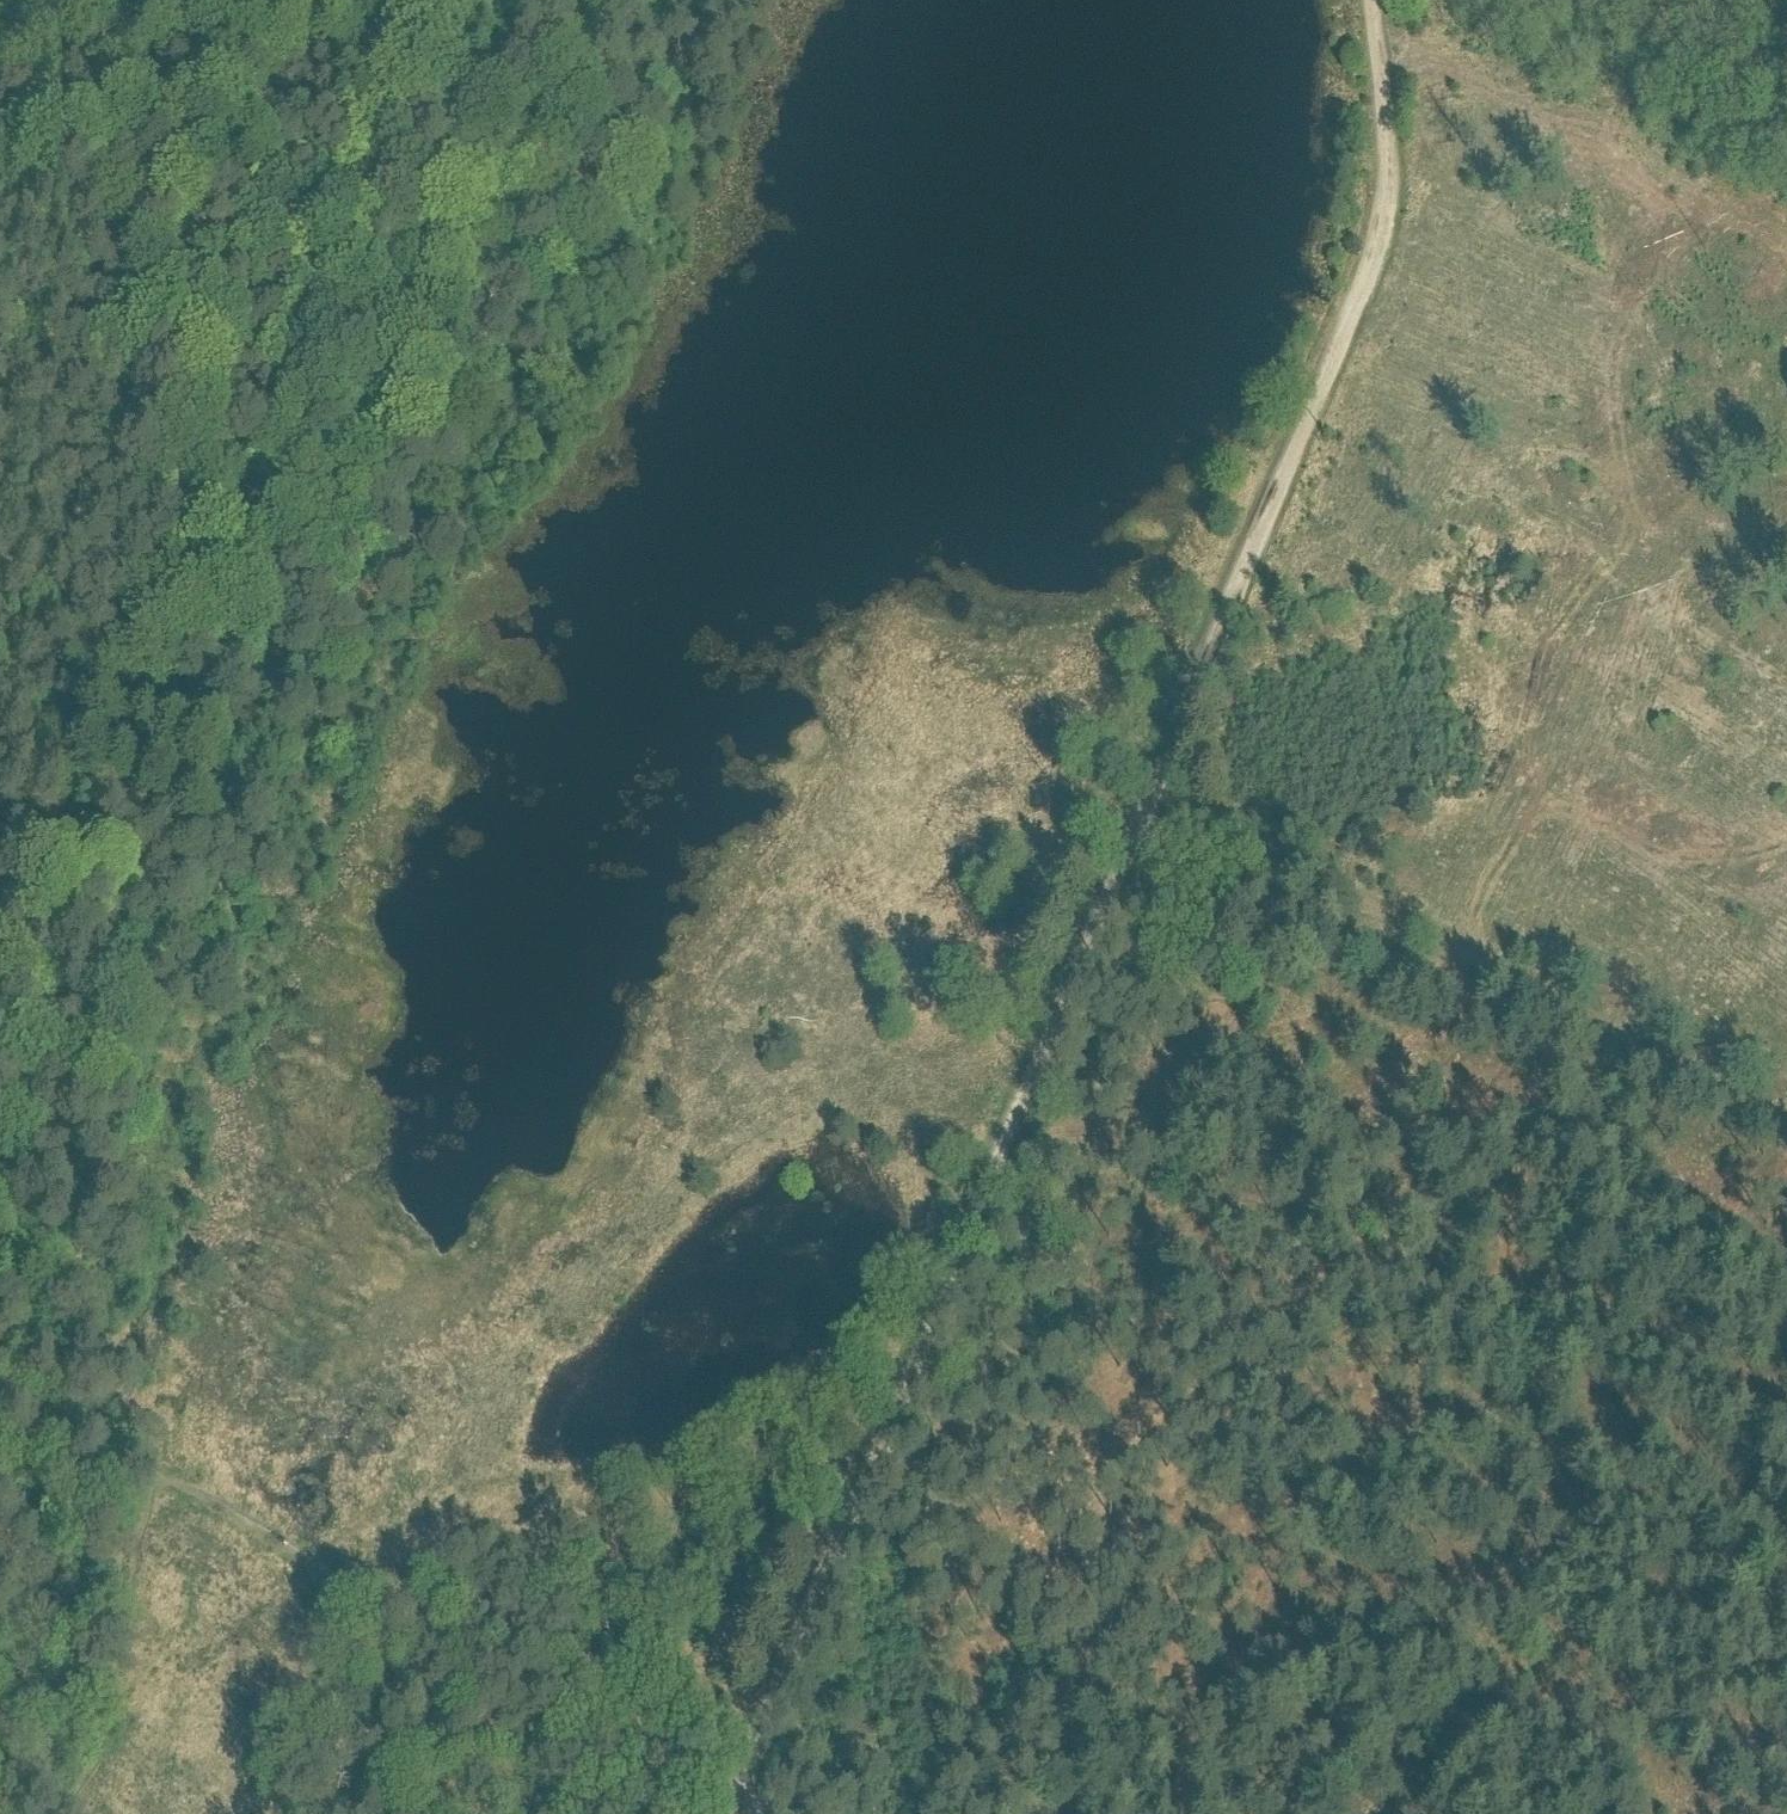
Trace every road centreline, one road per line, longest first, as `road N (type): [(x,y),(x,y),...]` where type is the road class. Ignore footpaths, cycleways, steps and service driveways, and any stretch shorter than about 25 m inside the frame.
road 1 (track): [(1368,0),(1389,162),(1383,248),(730,1813)]

